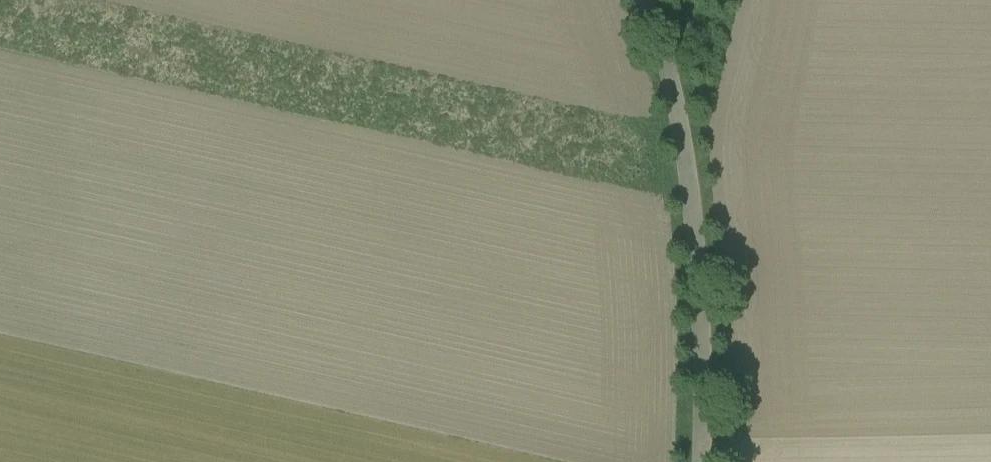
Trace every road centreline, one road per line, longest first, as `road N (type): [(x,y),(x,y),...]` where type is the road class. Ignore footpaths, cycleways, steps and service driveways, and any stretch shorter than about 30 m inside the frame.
road 1 (unclassified): [(697,461),(704,335),(687,147),(671,69),(642,0)]

